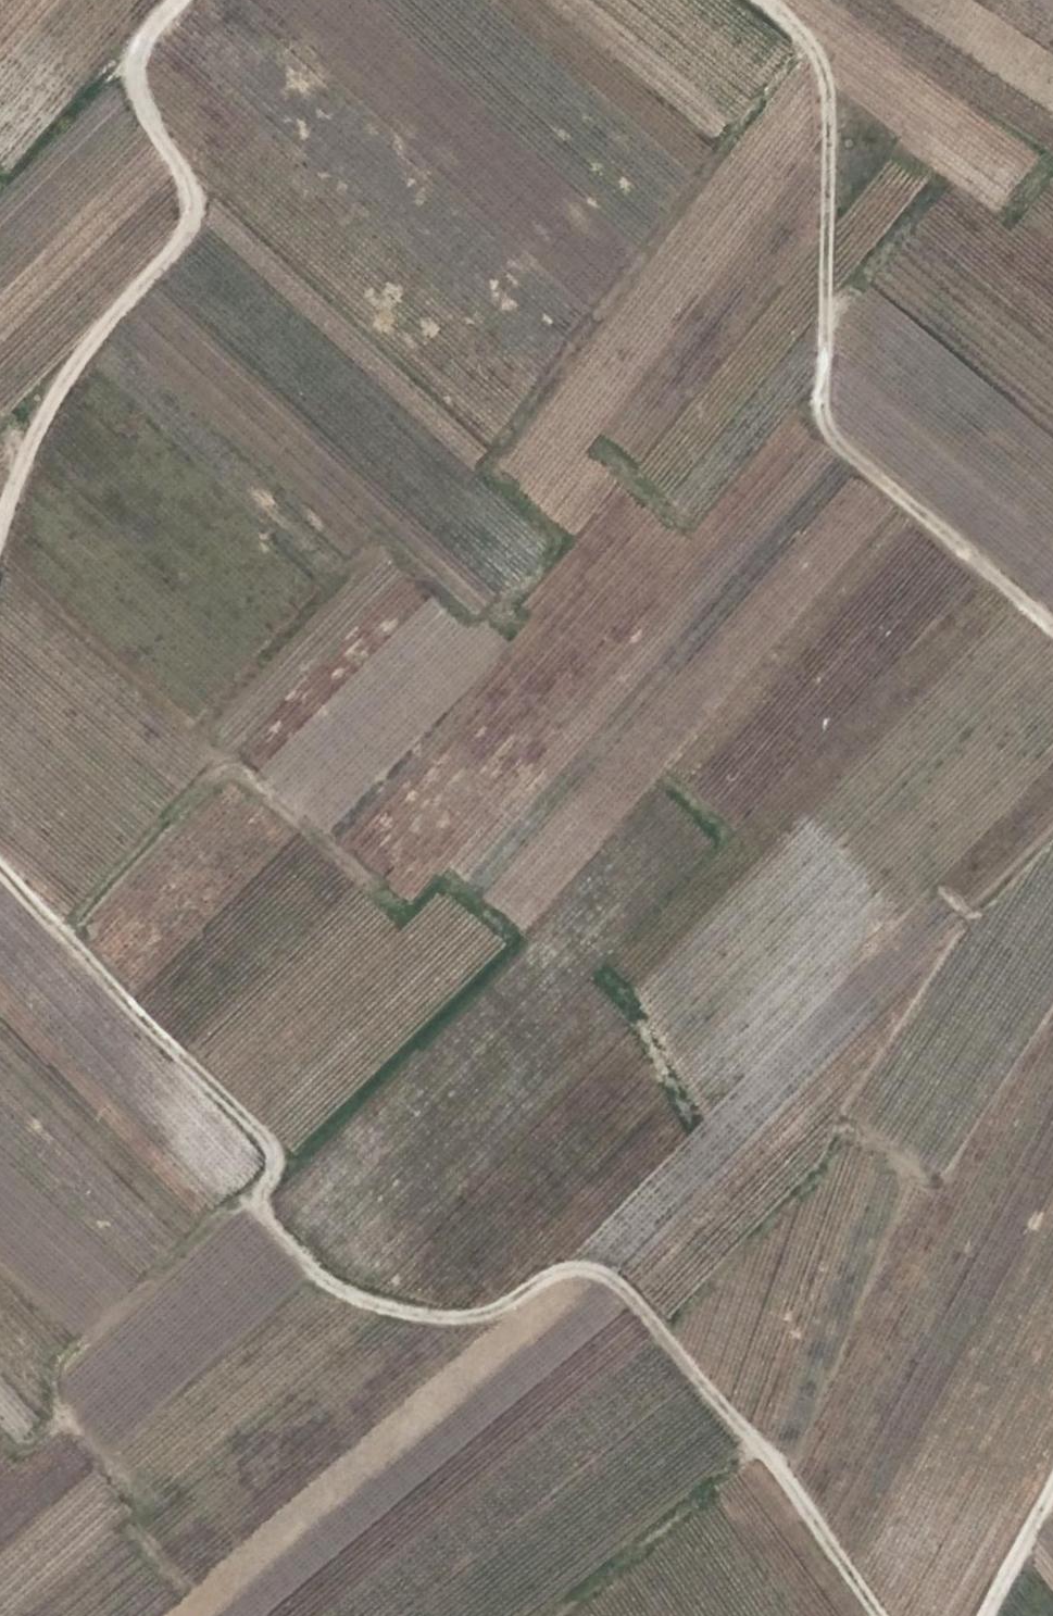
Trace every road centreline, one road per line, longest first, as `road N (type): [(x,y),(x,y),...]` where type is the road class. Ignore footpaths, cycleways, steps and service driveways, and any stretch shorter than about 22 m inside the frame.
road 1 (track): [(0,863),(277,1157),(252,1214),(332,1291),(458,1324),(572,1261),(666,1346),(780,1475),(879,1615)]
road 2 (track): [(762,0),(796,24),(828,104),(826,425),(857,488),(1052,634)]
road 3 (track): [(0,531),(28,442),(192,220),(177,168),(131,87),(150,16),(164,0)]
road 4 (track): [(1052,1491),(991,1615)]

